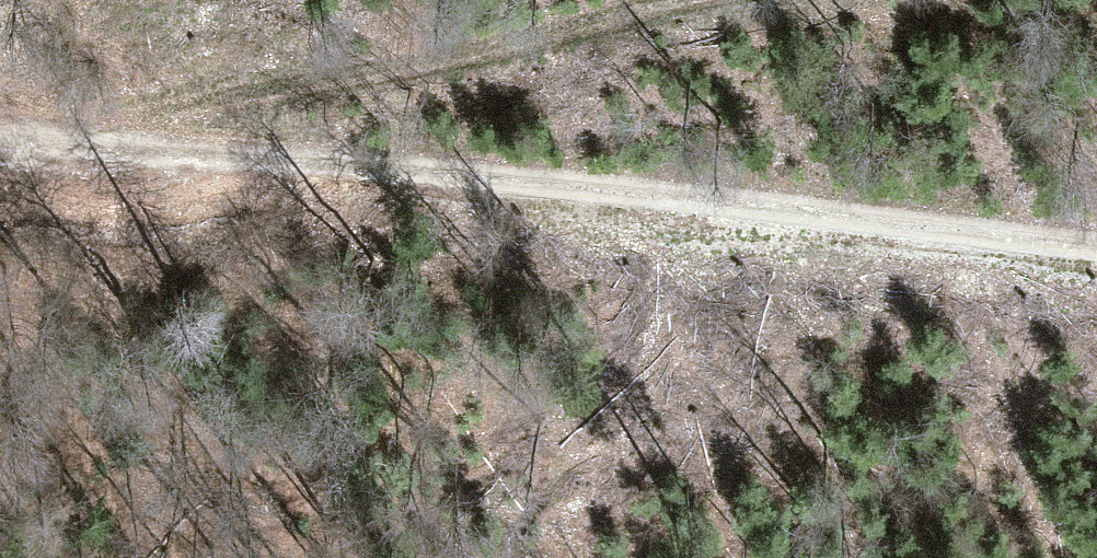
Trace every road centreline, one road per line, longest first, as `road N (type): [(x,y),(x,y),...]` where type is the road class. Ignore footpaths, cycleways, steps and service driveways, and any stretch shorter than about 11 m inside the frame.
road 1 (track): [(1096,256),(653,199),(0,155)]
road 2 (track): [(84,162),(727,0)]

